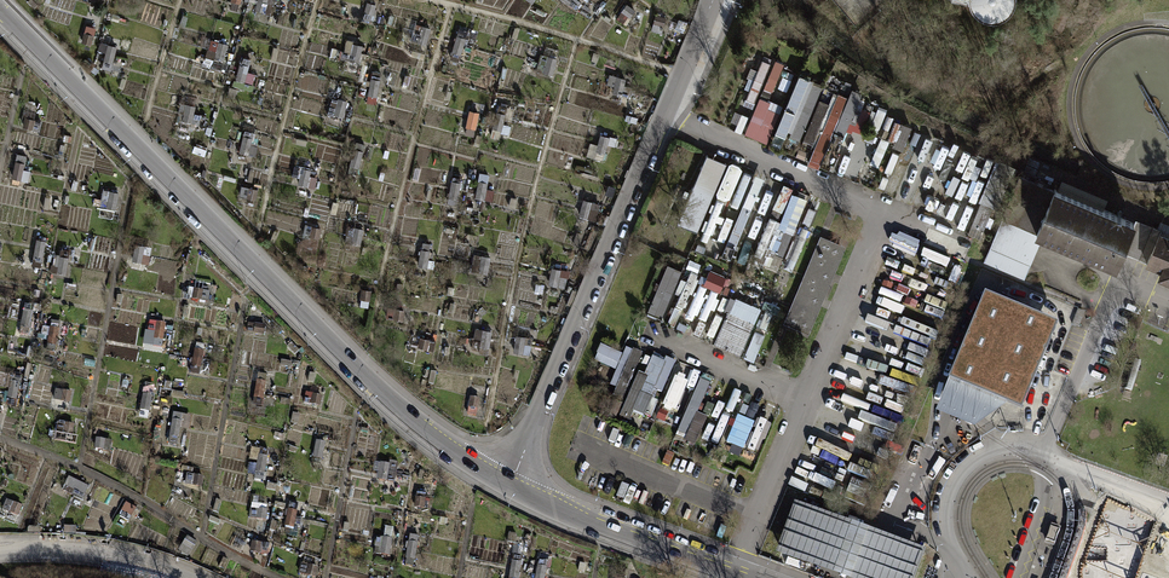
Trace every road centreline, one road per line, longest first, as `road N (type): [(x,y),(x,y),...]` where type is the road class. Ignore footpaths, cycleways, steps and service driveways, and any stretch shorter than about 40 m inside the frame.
road 1 (tertiary): [(0,11),(349,364),(451,450),(568,511),(742,577)]

